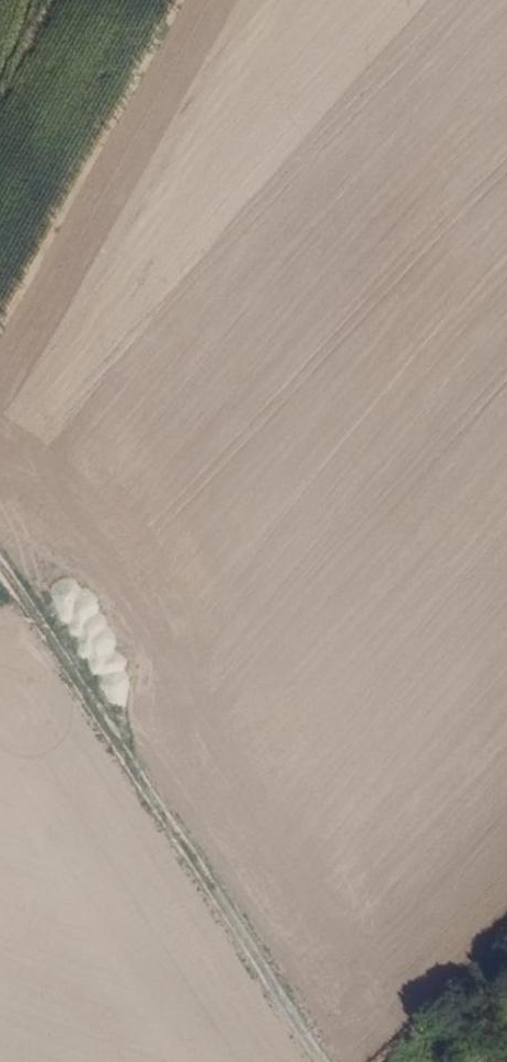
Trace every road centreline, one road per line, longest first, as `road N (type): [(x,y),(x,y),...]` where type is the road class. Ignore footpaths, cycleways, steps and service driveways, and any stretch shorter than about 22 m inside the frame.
road 1 (track): [(336,1061),(0,547)]

